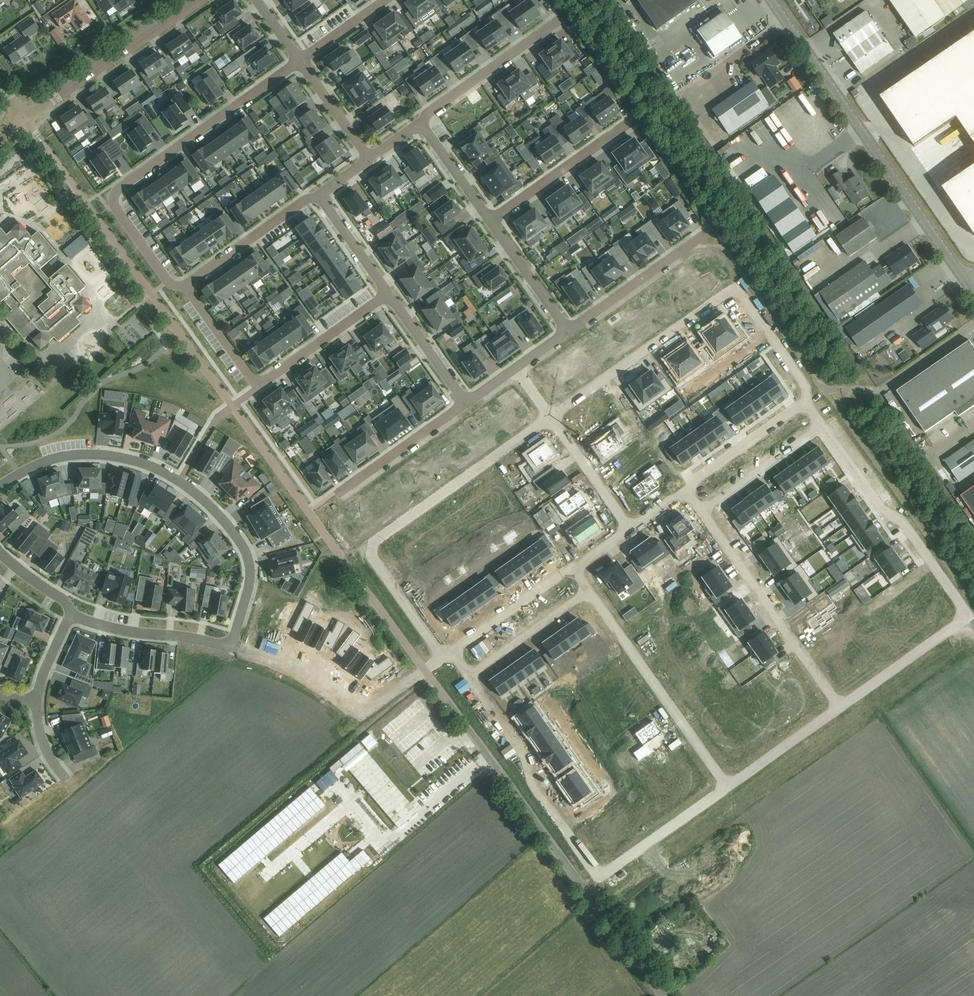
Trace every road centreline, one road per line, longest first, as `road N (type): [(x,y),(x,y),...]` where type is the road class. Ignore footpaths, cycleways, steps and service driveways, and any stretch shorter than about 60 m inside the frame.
road 1 (unclassified): [(663,995),(423,669)]
road 2 (residential): [(467,673),(599,876),(726,787)]
road 3 (residential): [(220,645),(233,639),(250,565),(234,534),(180,481),(139,461),(94,454),(50,461),(0,486)]
road 4 (residential): [(805,402),(804,384),(733,288),(551,417)]
road 5 (residential): [(551,417),(367,547),(442,653)]
road 6 (residential): [(185,286),(169,284),(114,194),(300,62)]
road 7 (tertiary): [(971,285),(772,0)]
road 8 (residential): [(968,618),(823,425)]
road 9 (residential): [(587,590),(726,787)]
road 10 (residential): [(699,513),(840,708)]
road 11 (residential): [(423,669),(360,711),(282,667),(220,645)]
road 12 (tertiary): [(24,119),(200,0)]
road 13 (residential): [(420,126),(565,16)]
road 14 (residential): [(490,224),(636,118)]
road 15 (residential): [(567,331),(705,233)]
road 16 (residential): [(185,286),(320,198)]
road 17 (residential): [(387,294),(258,386)]
road 18 (residential): [(337,492),(467,404)]
road 19 (residential): [(840,708),(968,618)]
road 20 (residential): [(220,645),(71,614)]
road 21 (residential): [(686,494),(695,478),(805,402)]
road 22 (residential): [(823,425),(699,513)]
road 23 (residential): [(452,650),(578,571)]
road 24 (residential): [(467,673),(587,590)]
road 25 (residential): [(551,417),(631,531)]
road 26 (residential): [(726,787),(840,708)]
road 27 (residential): [(467,404),(387,294)]
road 28 (residential): [(567,331),(490,224)]
road 29 (residential): [(185,286),(258,386)]
road 30 (residential): [(490,224),(420,126)]

